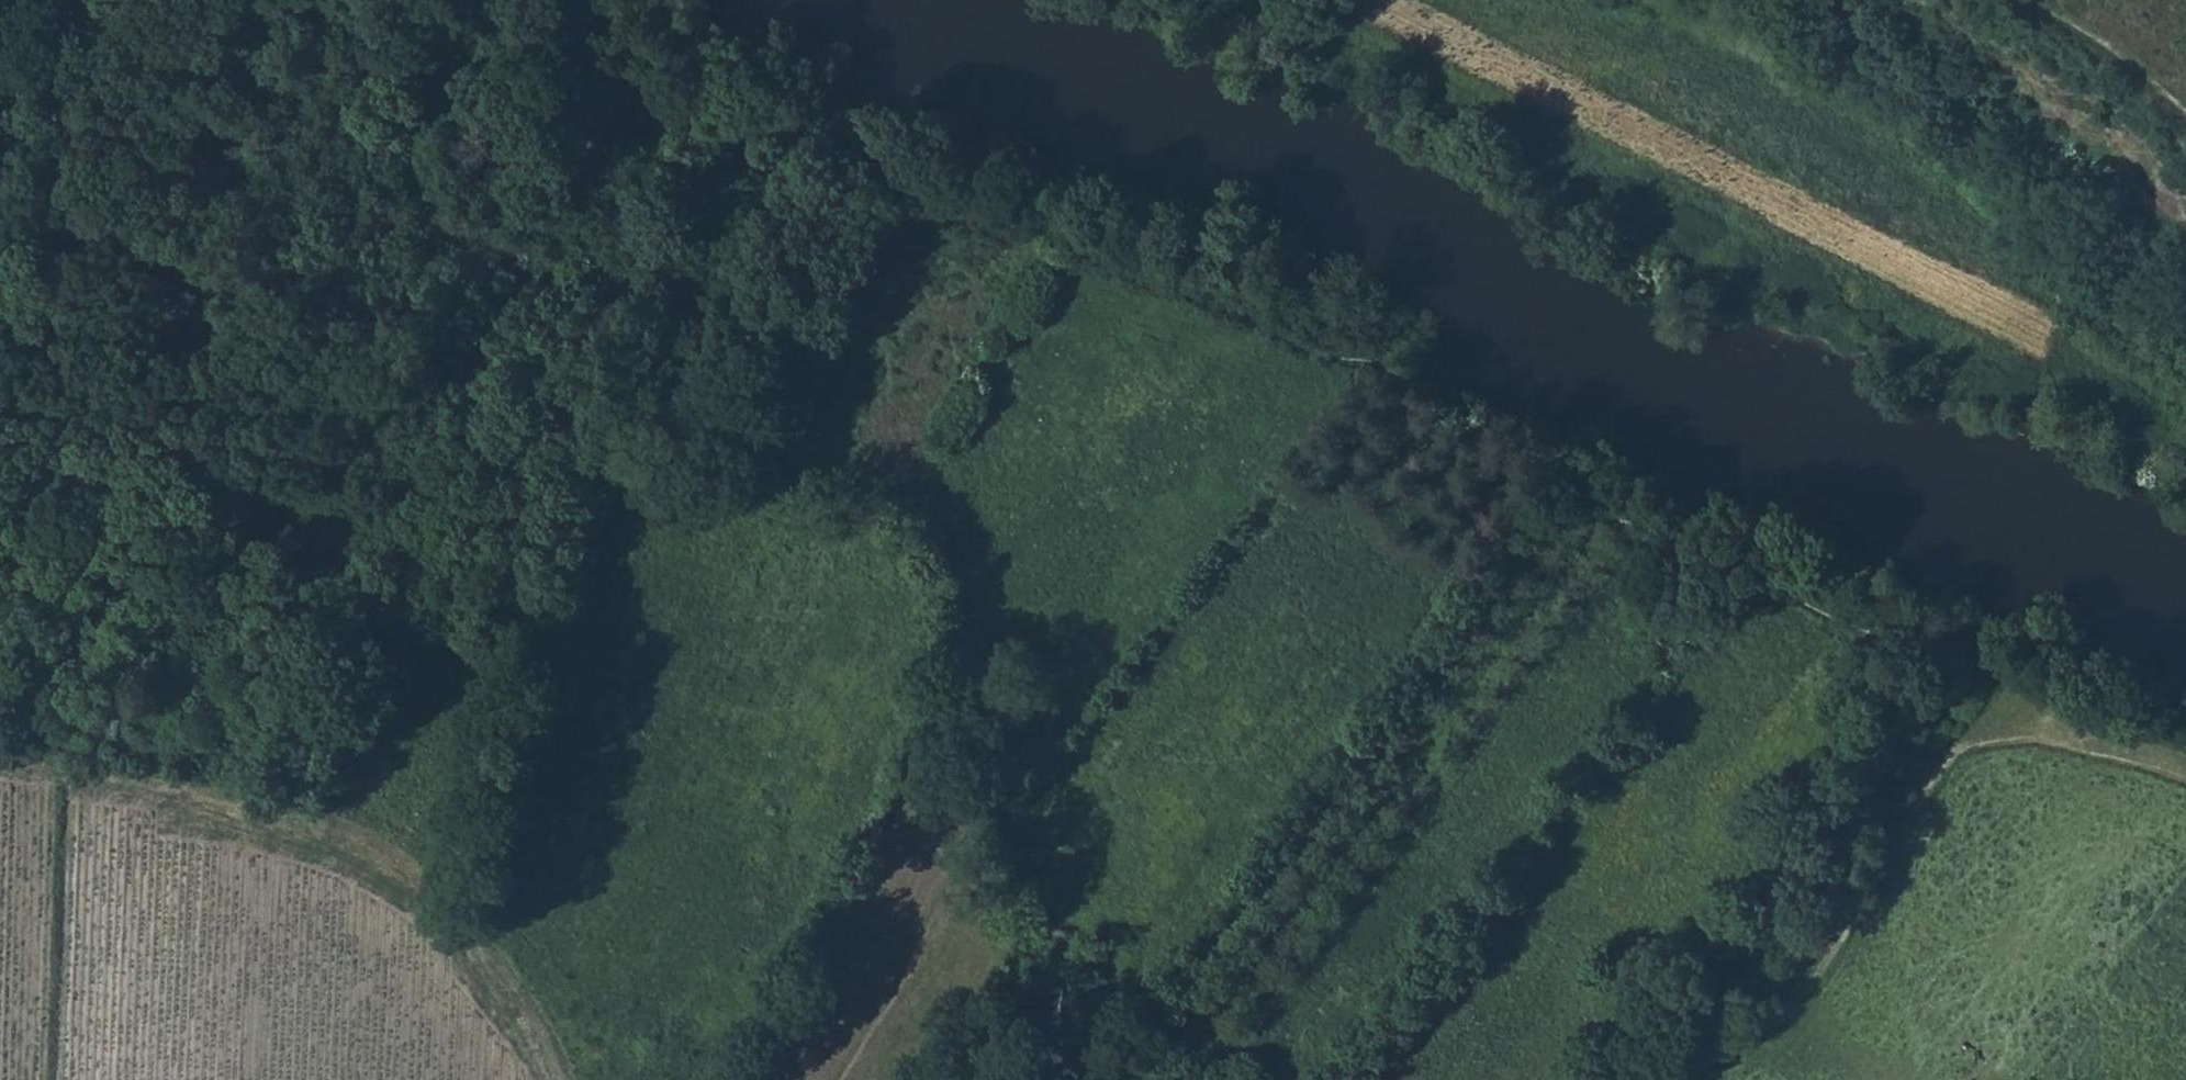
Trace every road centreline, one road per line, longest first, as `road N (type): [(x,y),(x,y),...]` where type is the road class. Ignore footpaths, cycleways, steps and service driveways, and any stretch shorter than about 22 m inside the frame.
road 1 (track): [(2185,337),(2089,260),(2005,155),(1866,55),(1767,0)]
road 2 (track): [(2185,111),(2124,47),(2067,25),(2035,0)]

